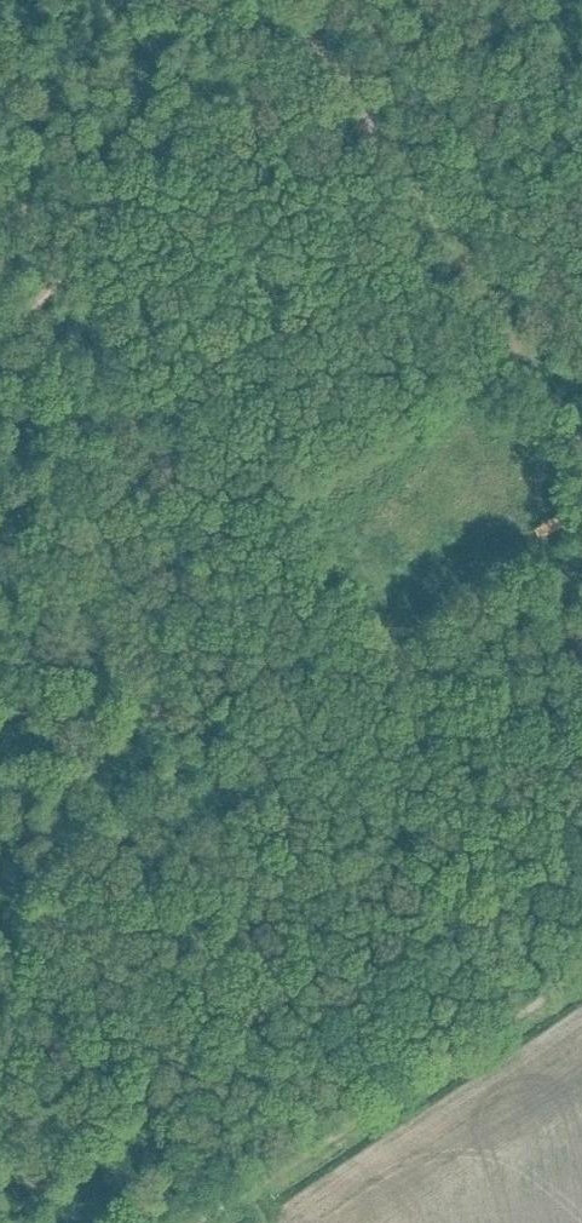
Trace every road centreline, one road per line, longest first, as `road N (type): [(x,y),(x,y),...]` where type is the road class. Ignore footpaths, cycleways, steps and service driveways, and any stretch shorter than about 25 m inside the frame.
road 1 (track): [(284,0),(581,447)]
road 2 (track): [(83,230),(473,0)]
road 3 (track): [(208,1222),(581,976)]

